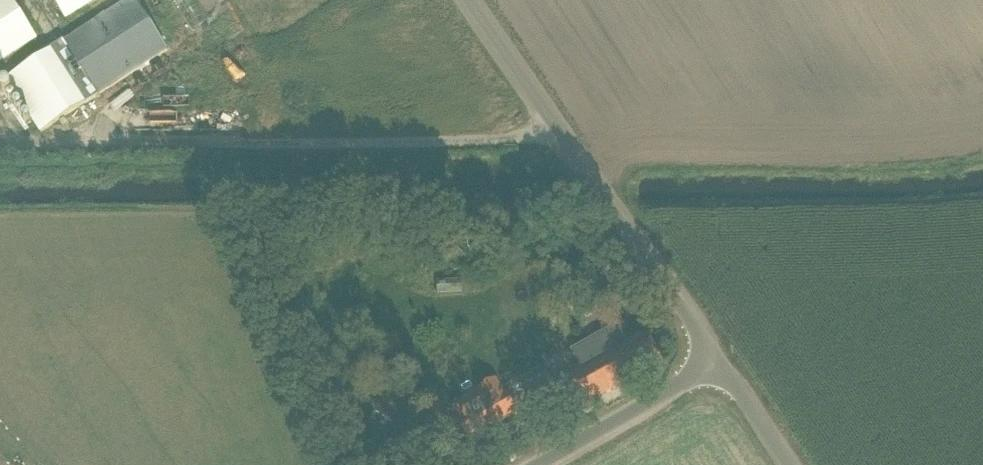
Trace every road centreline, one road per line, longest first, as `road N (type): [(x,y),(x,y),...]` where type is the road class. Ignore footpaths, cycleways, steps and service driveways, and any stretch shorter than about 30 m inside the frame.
road 1 (unclassified): [(712,357),(473,0)]
road 2 (unclassified): [(531,464),(712,357)]
road 3 (unclassified): [(791,464),(712,357)]

